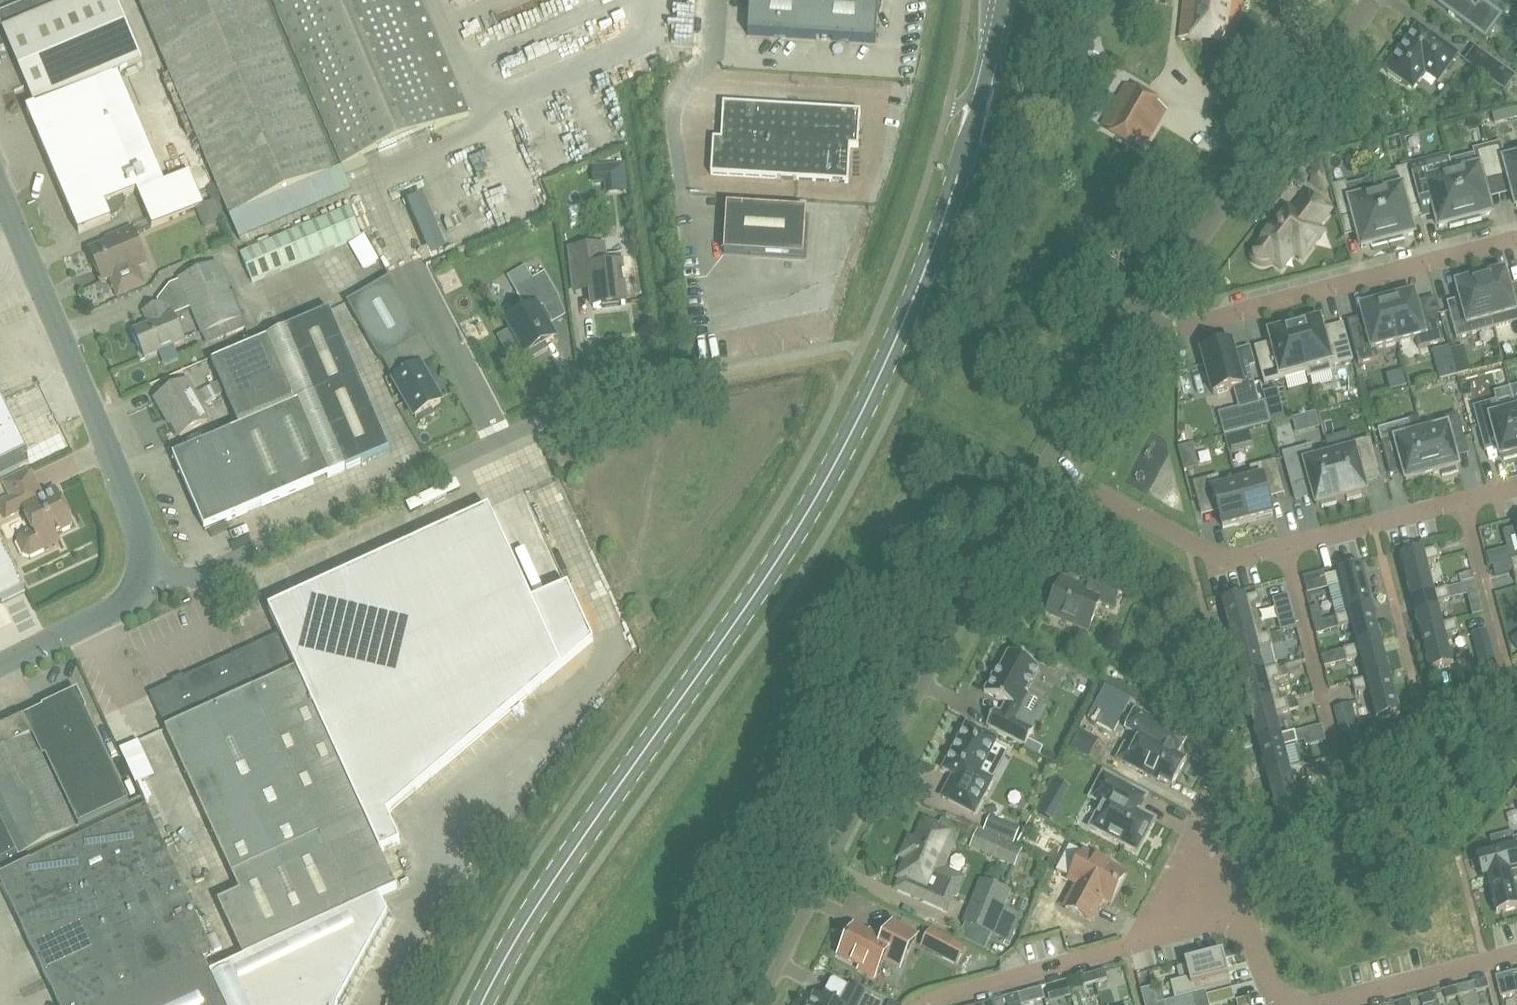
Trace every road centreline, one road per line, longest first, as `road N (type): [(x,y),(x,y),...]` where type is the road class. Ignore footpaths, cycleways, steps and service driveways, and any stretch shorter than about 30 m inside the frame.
road 1 (secondary): [(485,1004),(549,889),(789,537),(864,409),(944,218),(1001,0)]
road 2 (residential): [(763,1004),(1036,469)]
road 3 (unclassified): [(141,572),(187,575),(576,406),(665,383)]
road 4 (unclassified): [(141,572),(132,506),(0,179)]
road 5 (residential): [(1139,327),(1383,0)]
road 6 (unclassified): [(787,292),(700,291),(677,135),(684,94),(716,56),(720,0)]
road 7 (residential): [(1516,241),(1188,328),(1139,327)]
road 8 (residential): [(914,1004),(1235,917)]
road 9 (residential): [(1286,550),(1230,564),(1192,554),(1036,469)]
road 10 (residential): [(1286,550),(1352,797)]
road 11 (residential): [(1465,501),(1286,550)]
road 12 (residential): [(1343,1004),(1516,958)]
road 13 (residential): [(1036,469),(1139,327)]
road 14 (residential): [(1465,501),(1506,668)]
road 15 (unclassified): [(0,663),(112,608),(141,572)]

